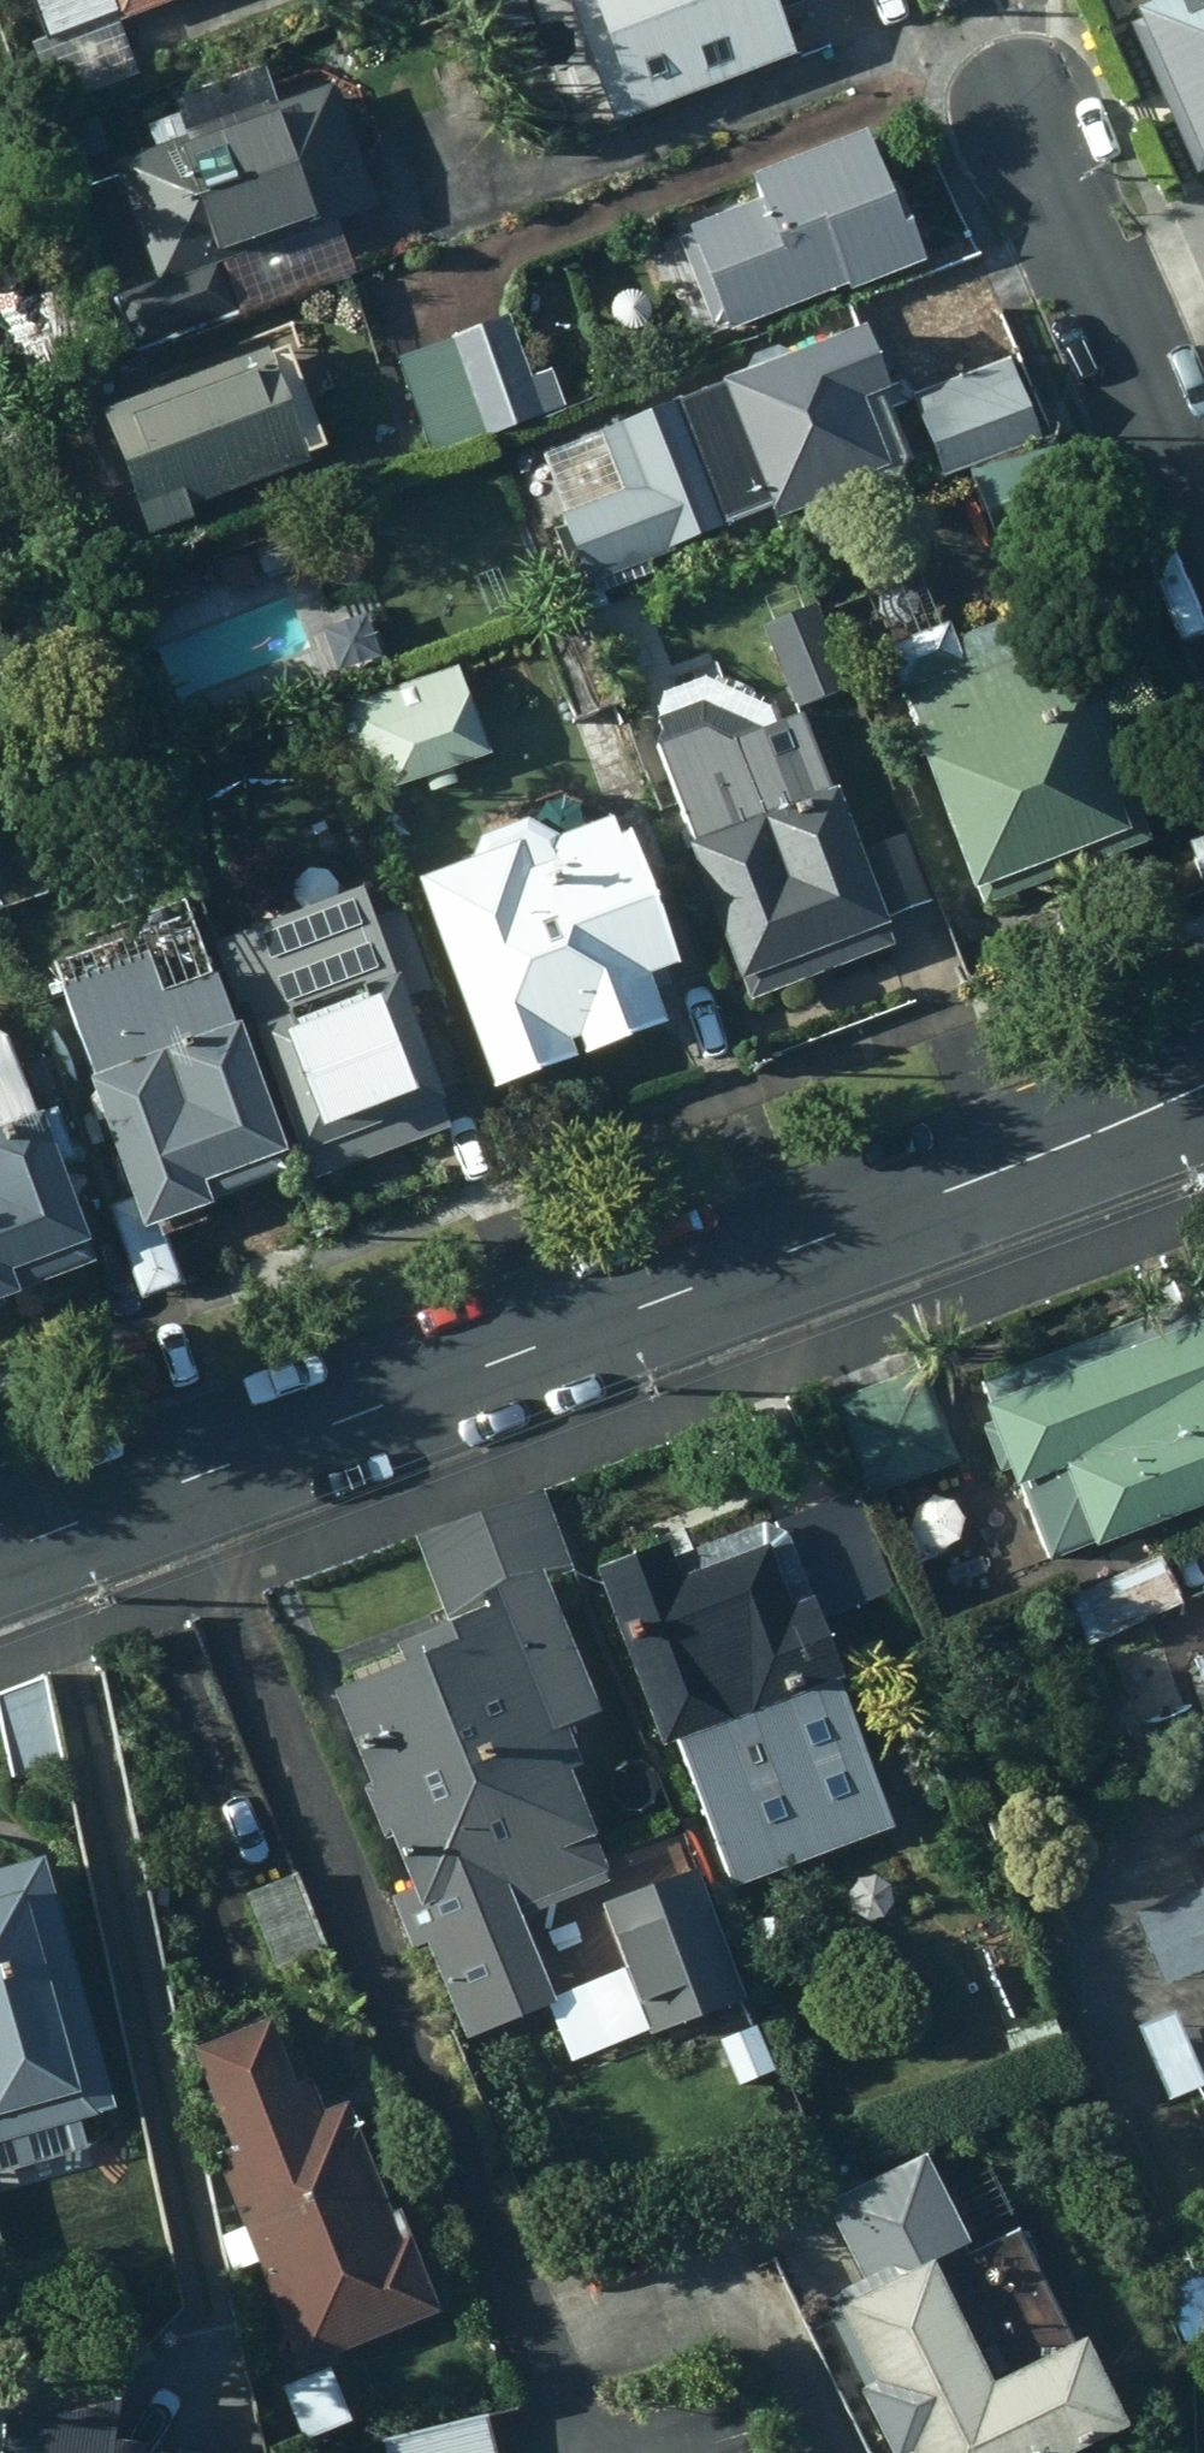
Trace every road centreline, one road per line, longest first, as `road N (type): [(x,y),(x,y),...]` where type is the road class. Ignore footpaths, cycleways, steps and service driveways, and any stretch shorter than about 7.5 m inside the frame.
road 1 (secondary): [(1203,1088),(0,1554)]
road 2 (residential): [(1203,507),(1037,101)]

